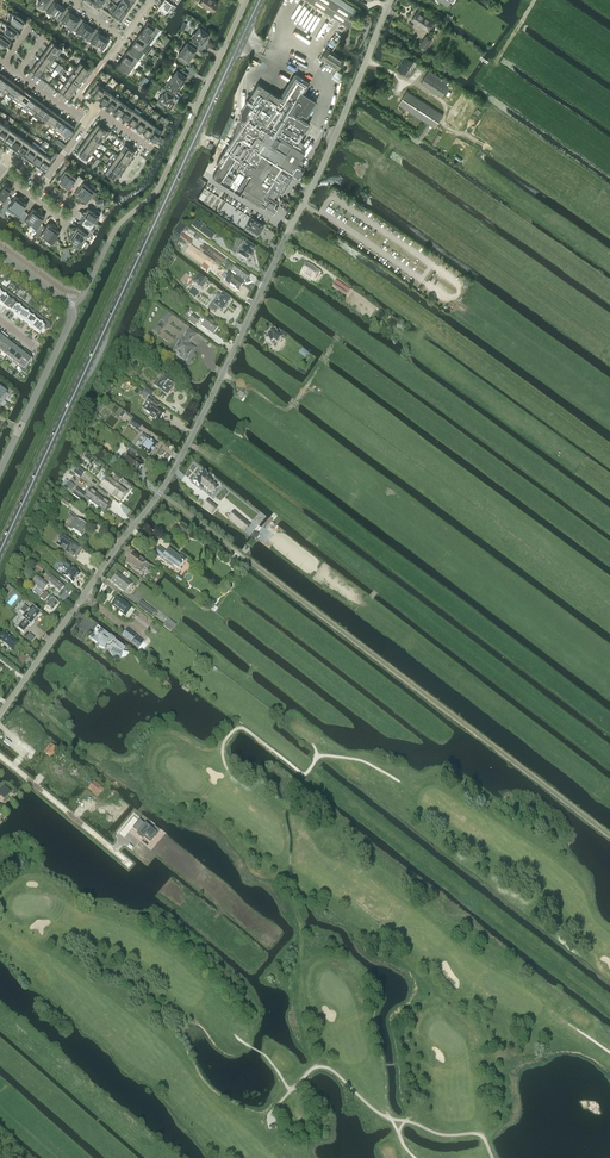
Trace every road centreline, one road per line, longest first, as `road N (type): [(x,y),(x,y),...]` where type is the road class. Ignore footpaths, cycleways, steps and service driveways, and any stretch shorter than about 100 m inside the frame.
road 1 (unclassified): [(0,713),(179,464),(322,166),(390,0)]
road 2 (primary): [(0,551),(259,0)]
road 3 (unclassified): [(172,159),(247,0)]
road 4 (residential): [(22,168),(17,186),(66,222),(76,207),(42,182)]
road 5 (tertiary): [(71,305),(20,429)]

